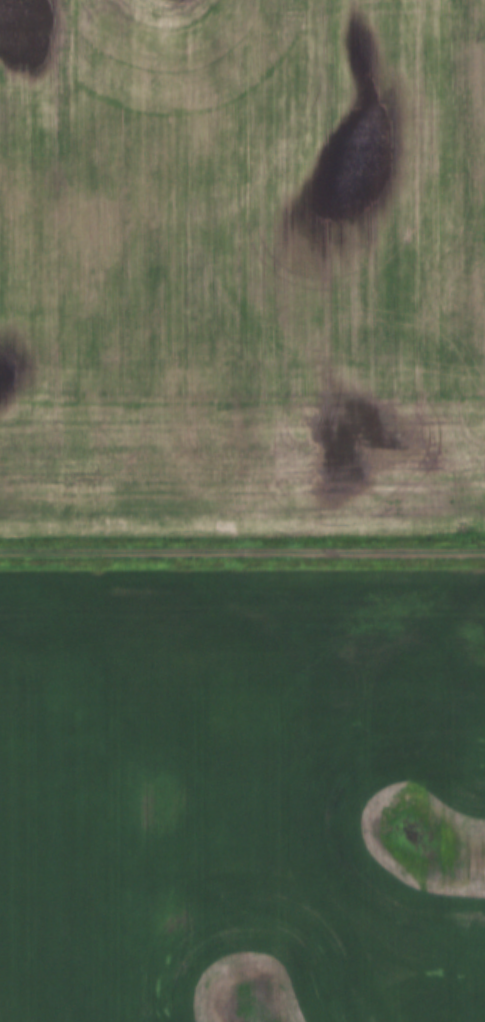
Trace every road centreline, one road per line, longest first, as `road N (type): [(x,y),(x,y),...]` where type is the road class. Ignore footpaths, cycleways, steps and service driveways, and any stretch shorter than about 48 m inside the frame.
road 1 (track): [(0,548),(484,551)]

